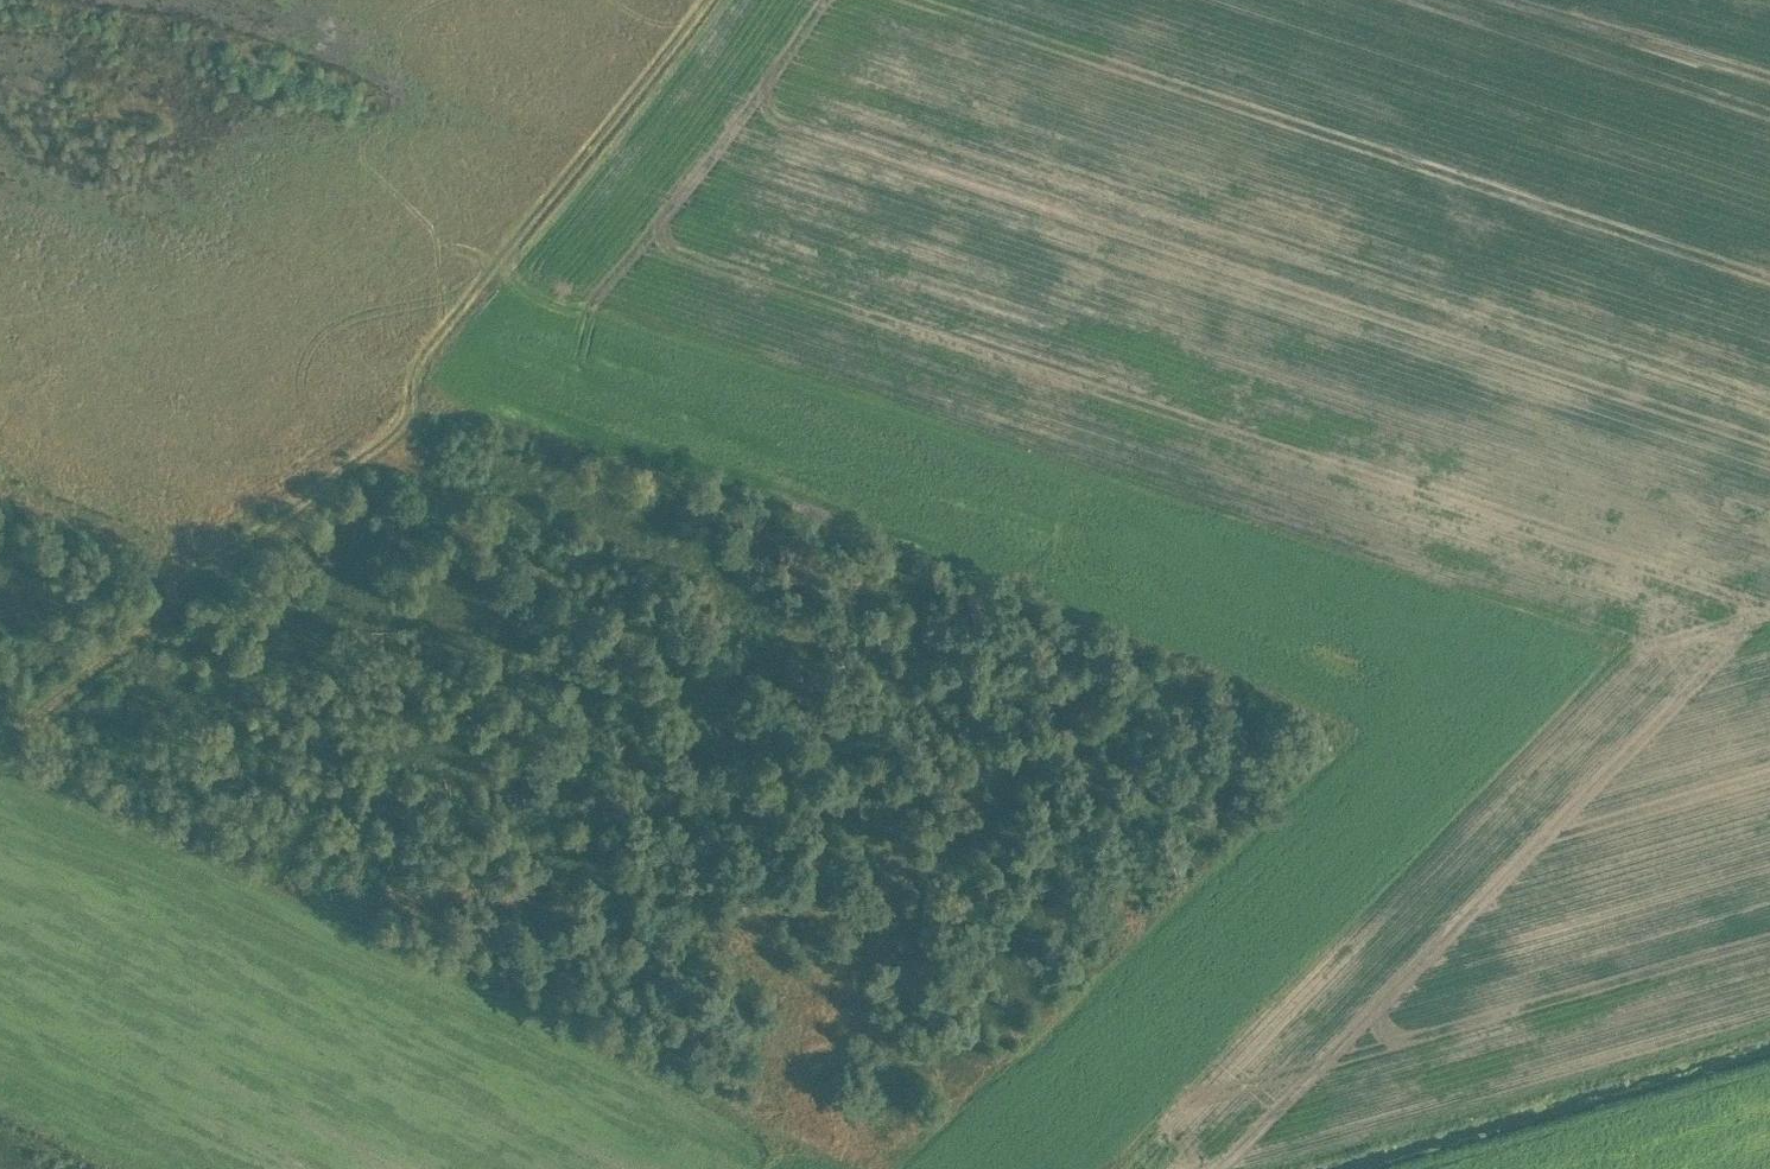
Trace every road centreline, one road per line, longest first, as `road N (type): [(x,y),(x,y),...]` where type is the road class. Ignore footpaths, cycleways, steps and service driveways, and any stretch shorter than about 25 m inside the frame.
road 1 (track): [(0,492),(171,557),(216,561),(257,540),(351,463),(403,458),(486,532),(685,664),(877,844),(897,904),(837,1003)]

